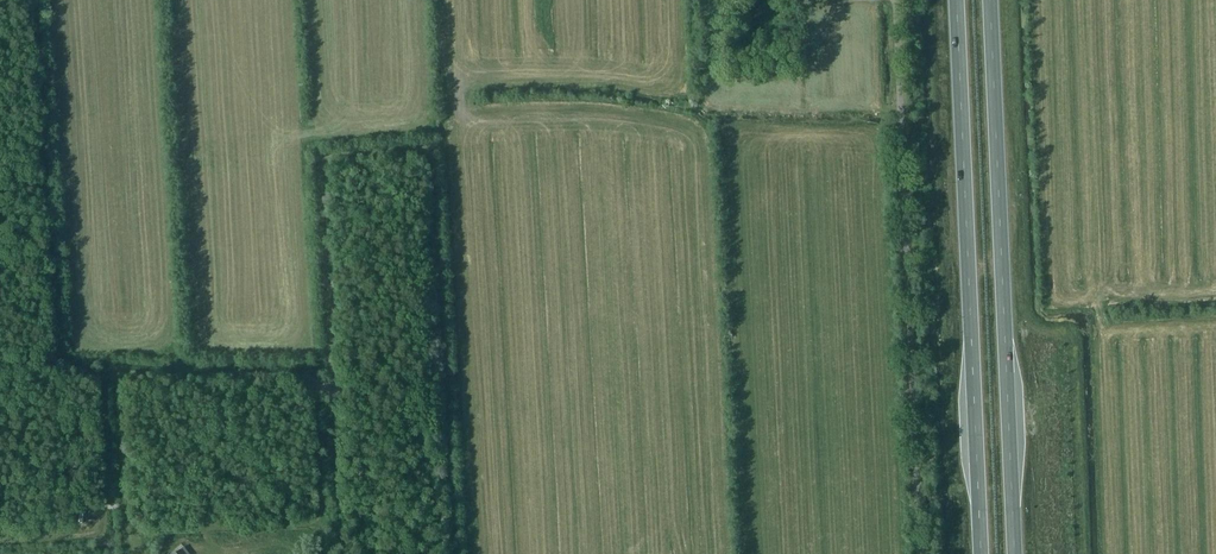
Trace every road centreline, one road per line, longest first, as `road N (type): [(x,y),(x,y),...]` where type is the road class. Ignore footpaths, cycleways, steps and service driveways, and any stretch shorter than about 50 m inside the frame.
road 1 (trunk): [(956,0),(981,553)]
road 2 (trunk): [(1014,553),(990,0)]
road 3 (unclassified): [(920,553),(897,0)]
road 4 (track): [(1215,293),(1159,298),(1121,288),(1097,301),(1101,330)]

